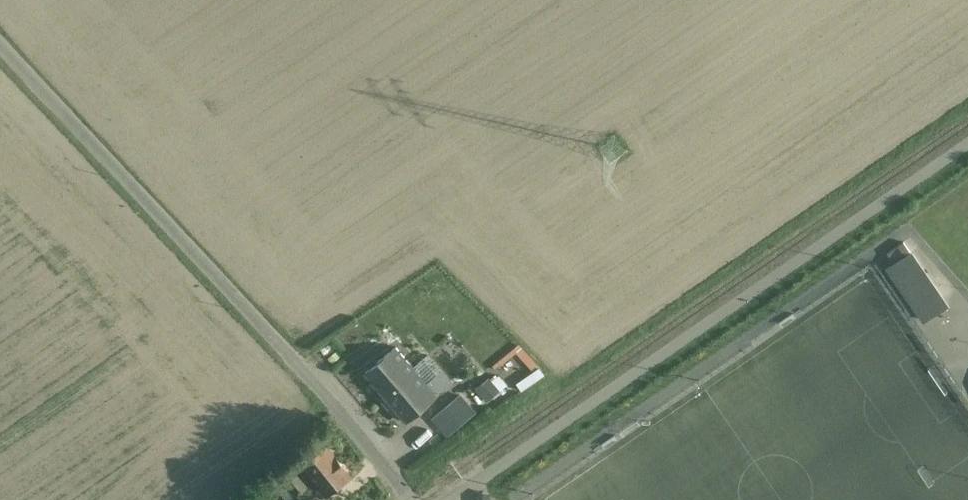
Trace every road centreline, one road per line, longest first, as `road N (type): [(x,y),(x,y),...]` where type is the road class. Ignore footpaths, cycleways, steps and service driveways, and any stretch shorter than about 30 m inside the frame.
road 1 (residential): [(0,62),(299,382),(397,499)]

